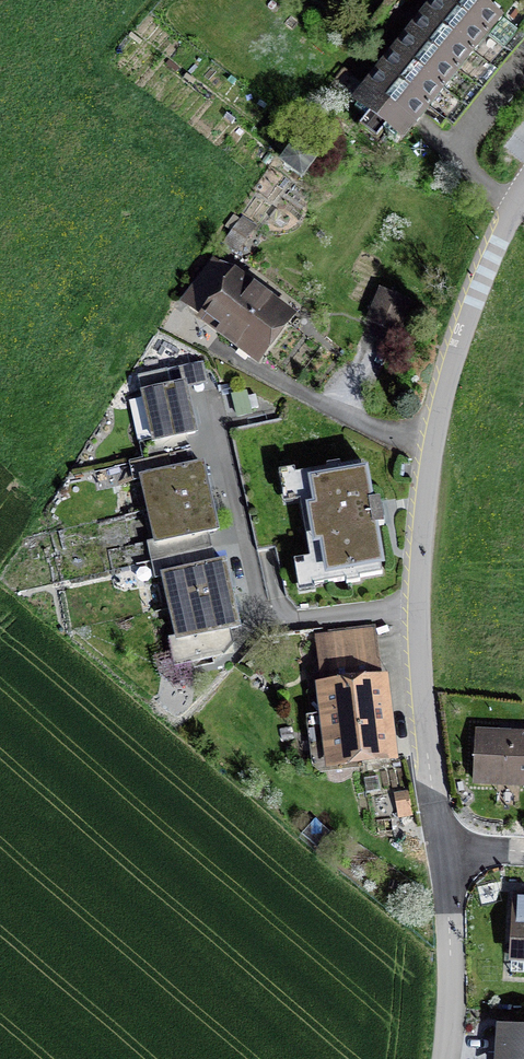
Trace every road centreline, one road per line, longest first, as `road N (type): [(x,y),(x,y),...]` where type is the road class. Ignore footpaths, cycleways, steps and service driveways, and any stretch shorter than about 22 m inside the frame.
road 1 (residential): [(523,192),(463,331),(431,453),(418,608),(428,756),(444,853)]
road 2 (residential): [(444,853),(446,1058)]

